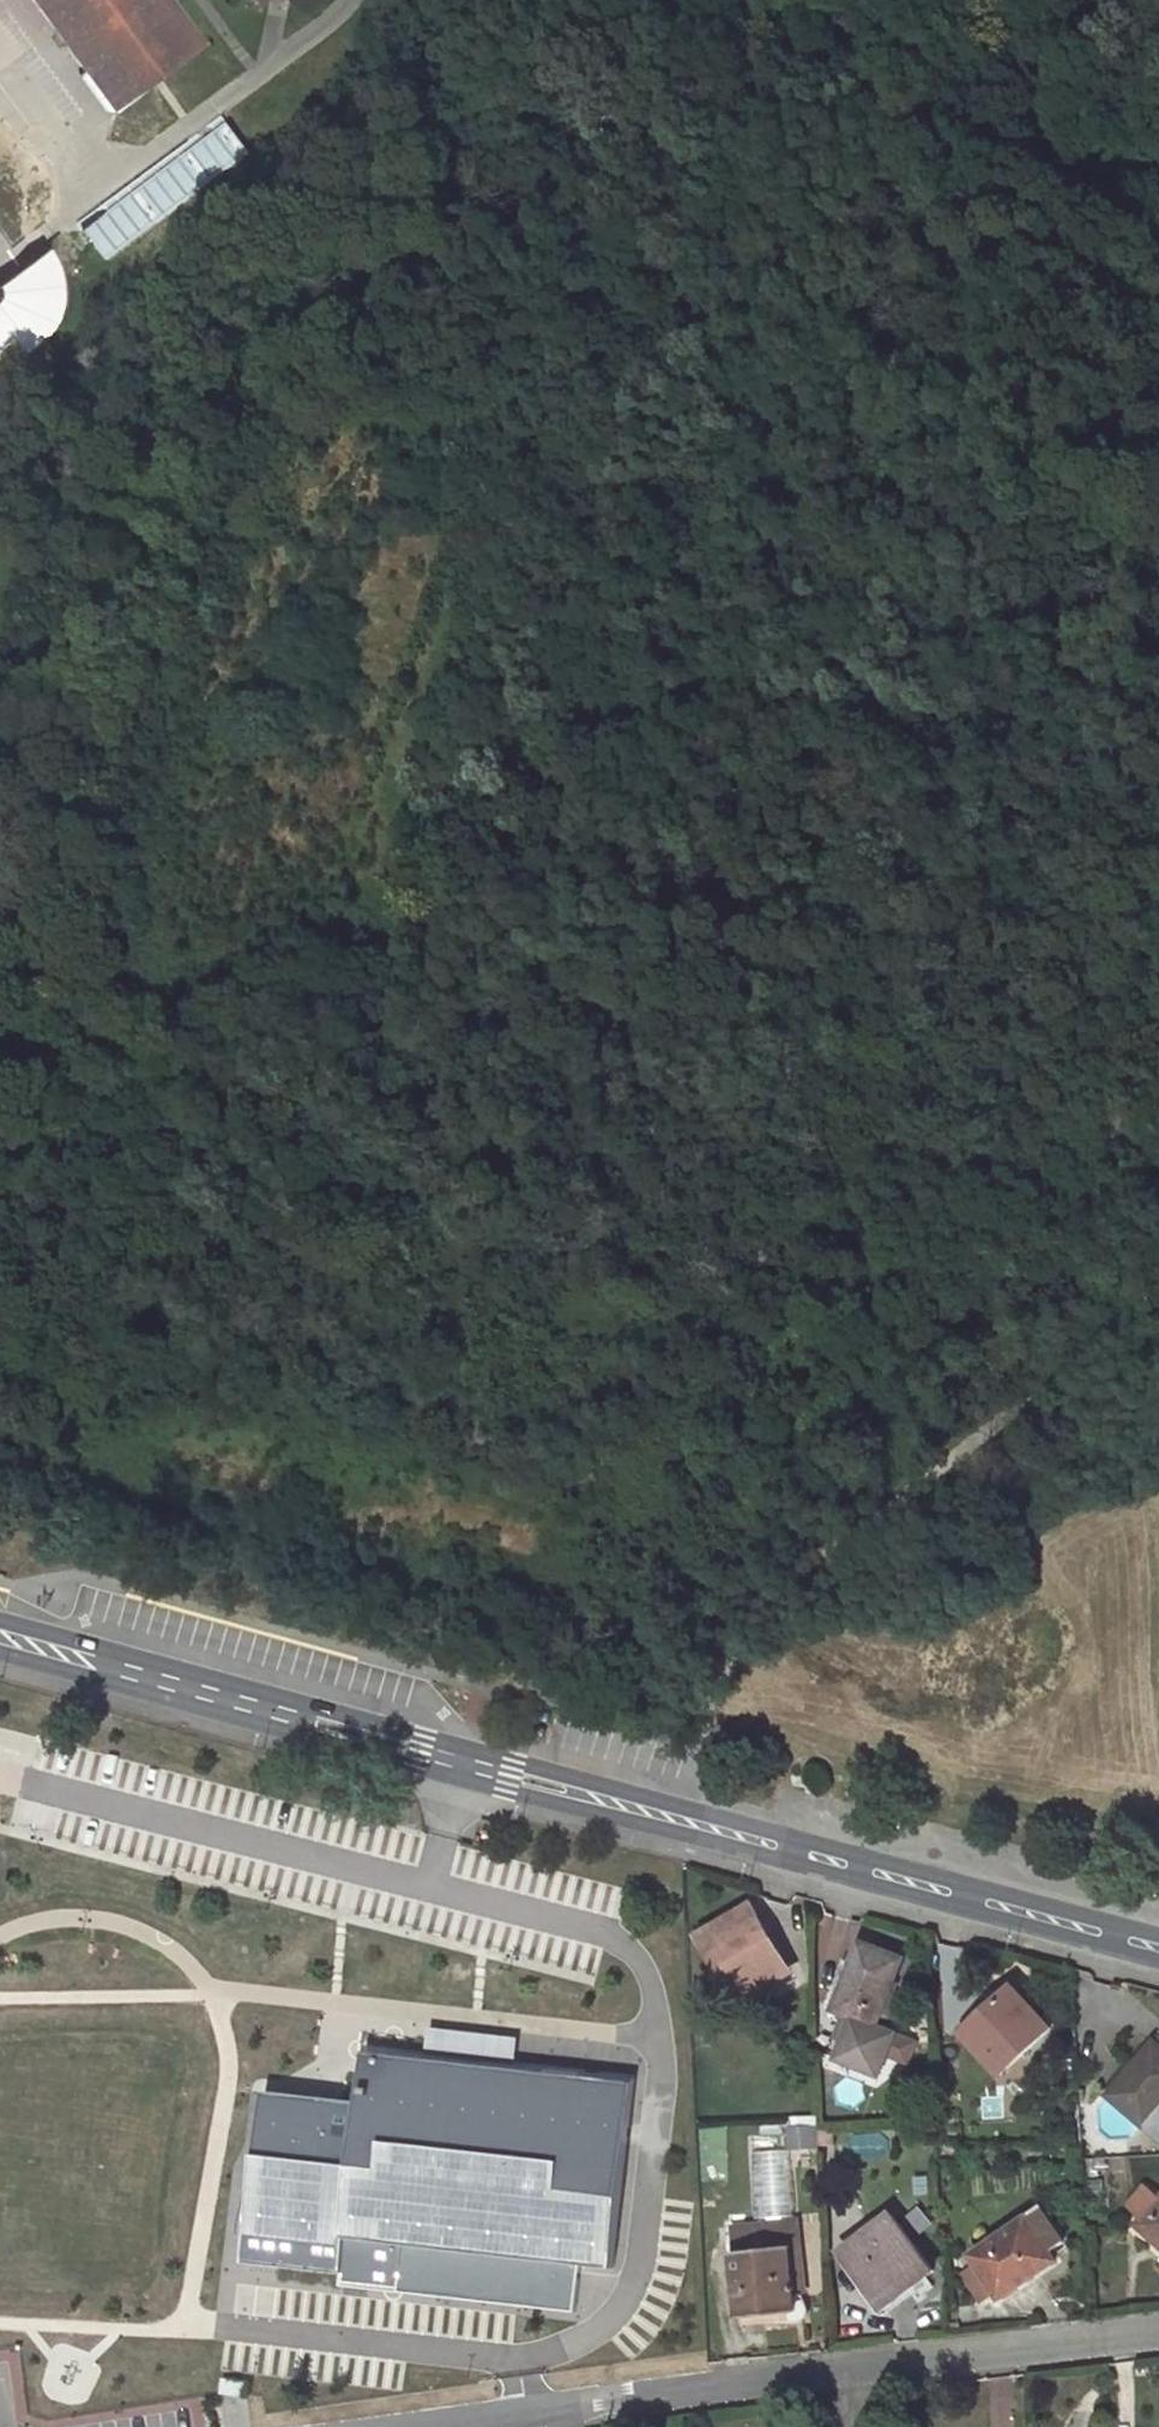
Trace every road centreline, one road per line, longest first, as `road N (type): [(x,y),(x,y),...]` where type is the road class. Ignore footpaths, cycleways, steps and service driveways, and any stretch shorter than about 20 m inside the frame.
road 1 (secondary): [(1158,1943),(508,1776),(0,1634)]
road 2 (residential): [(852,2371),(427,2426)]
road 3 (residential): [(1158,2333),(852,2371)]

